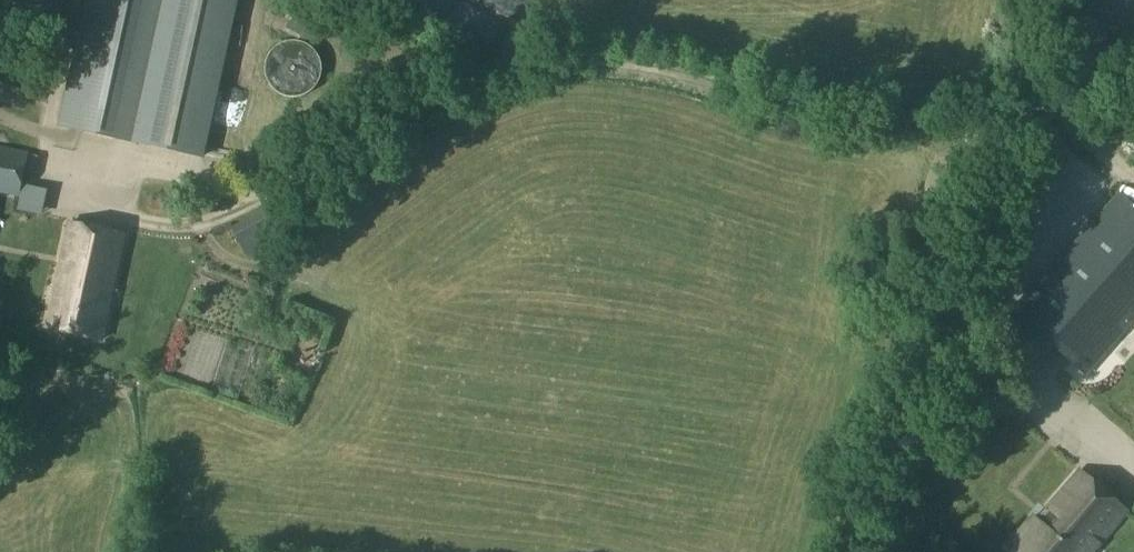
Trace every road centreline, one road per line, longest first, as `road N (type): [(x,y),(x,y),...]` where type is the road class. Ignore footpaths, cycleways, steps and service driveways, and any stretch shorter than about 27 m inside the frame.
road 1 (track): [(1036,0),(1009,137),(827,119),(613,57),(556,56),(481,73),(334,159),(192,224),(133,219),(45,196)]
road 2 (unclassified): [(842,551),(1009,137)]
road 3 (track): [(1133,182),(1077,136),(1015,120)]

